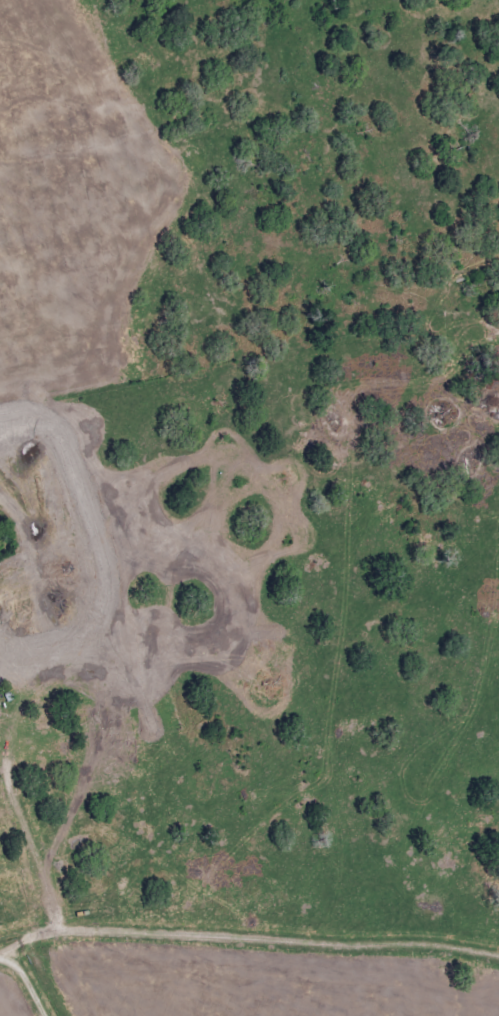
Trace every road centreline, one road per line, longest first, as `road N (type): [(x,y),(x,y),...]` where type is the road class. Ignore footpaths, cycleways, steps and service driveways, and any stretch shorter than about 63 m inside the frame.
road 1 (track): [(0,956),(43,934),(443,944),(498,954)]

